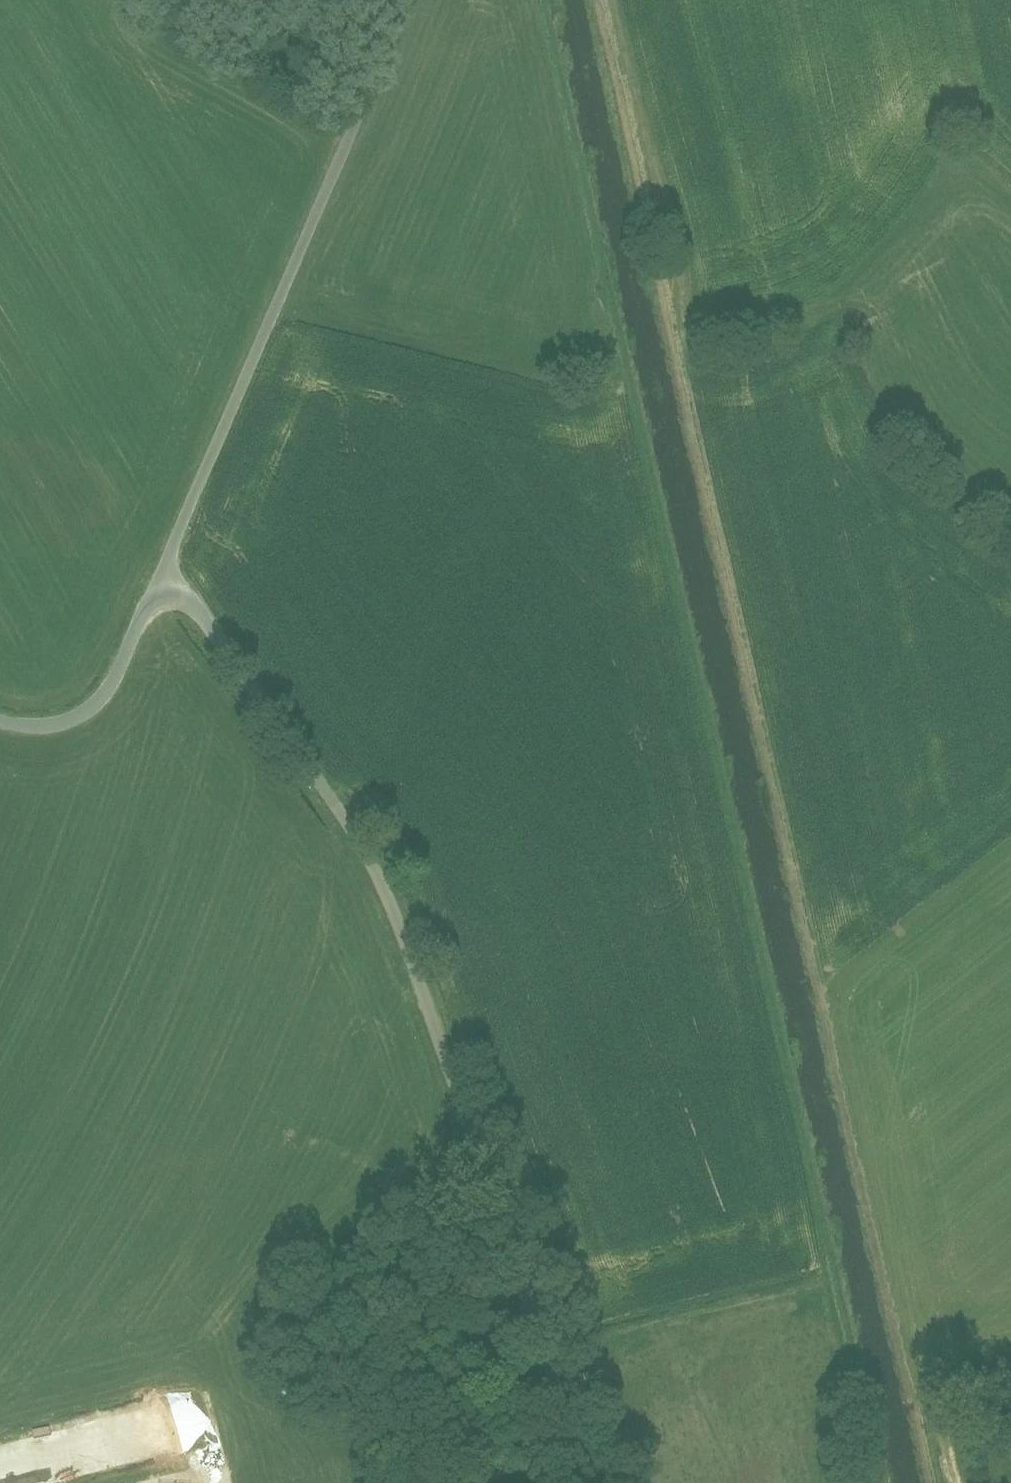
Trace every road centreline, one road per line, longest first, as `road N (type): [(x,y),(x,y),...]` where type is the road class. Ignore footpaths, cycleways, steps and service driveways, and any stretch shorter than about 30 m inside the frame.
road 1 (unclassified): [(586,1480),(407,944),(339,811)]
road 2 (residential): [(165,579),(404,0)]
road 3 (residential): [(165,579),(339,811)]
road 4 (residential): [(0,727),(37,732),(88,713),(165,579)]

